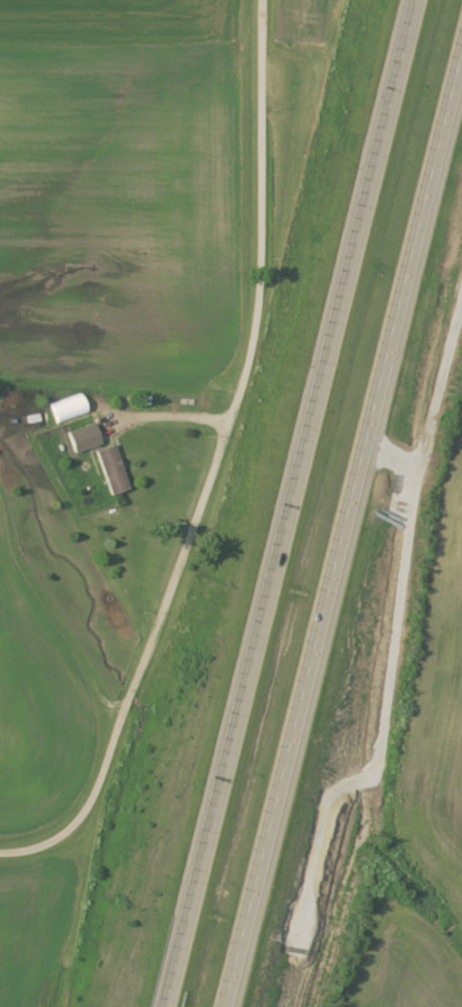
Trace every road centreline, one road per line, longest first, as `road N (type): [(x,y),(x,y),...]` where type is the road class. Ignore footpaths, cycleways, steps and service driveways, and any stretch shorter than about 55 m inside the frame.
road 1 (trunk): [(404,0),(160,1006)]
road 2 (trunk): [(220,1006),(461,30)]

